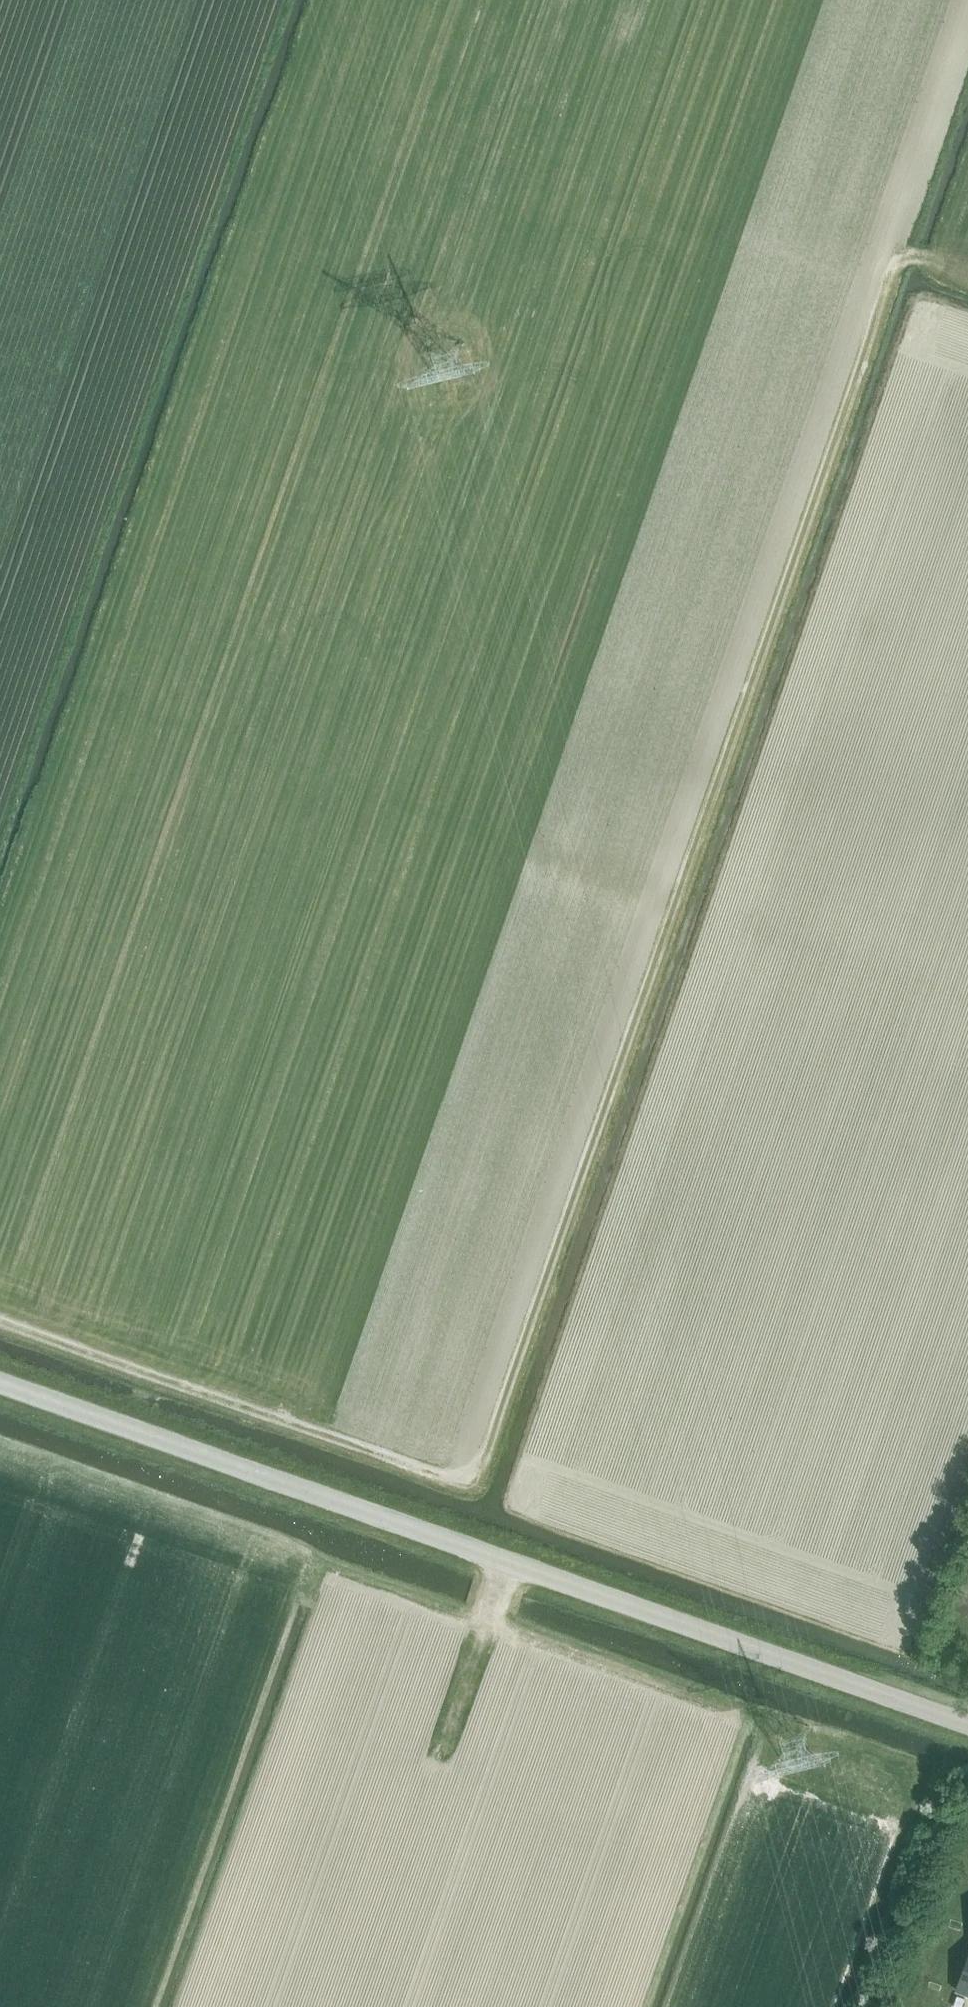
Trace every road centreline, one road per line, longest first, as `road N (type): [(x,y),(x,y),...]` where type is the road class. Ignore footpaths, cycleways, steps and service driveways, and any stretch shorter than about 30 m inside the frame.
road 1 (unclassified): [(967,1726),(0,1384)]

